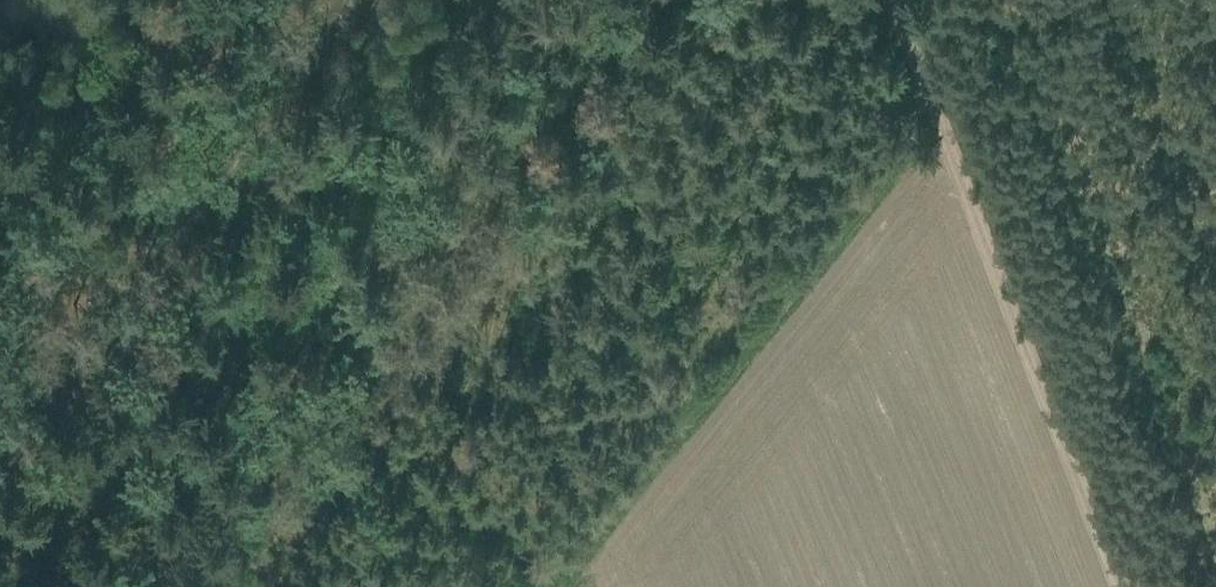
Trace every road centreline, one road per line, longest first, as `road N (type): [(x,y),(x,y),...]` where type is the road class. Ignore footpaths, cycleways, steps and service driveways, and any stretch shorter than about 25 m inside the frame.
road 1 (track): [(1140,586),(878,0)]

